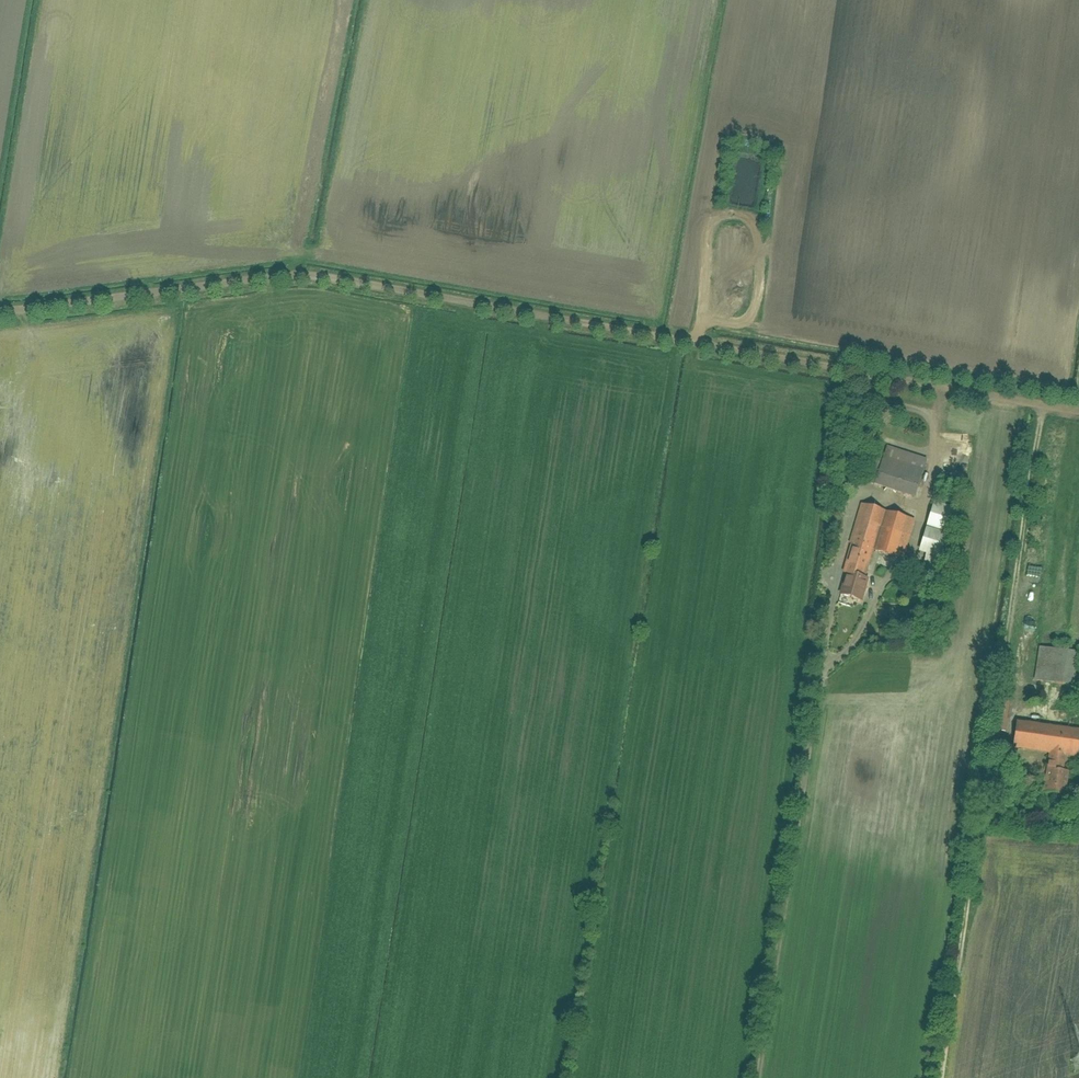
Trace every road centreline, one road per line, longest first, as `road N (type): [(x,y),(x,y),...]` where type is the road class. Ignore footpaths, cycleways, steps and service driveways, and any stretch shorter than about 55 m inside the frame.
road 1 (track): [(1078,406),(281,268)]
road 2 (track): [(755,1077),(817,676),(853,643),(875,598)]
road 3 (track): [(1042,399),(1003,683),(1019,716)]
road 4 (track): [(866,369),(866,398),(936,417),(938,445),(908,566),(875,598)]
road 5 (unclassified): [(281,268),(0,306)]

